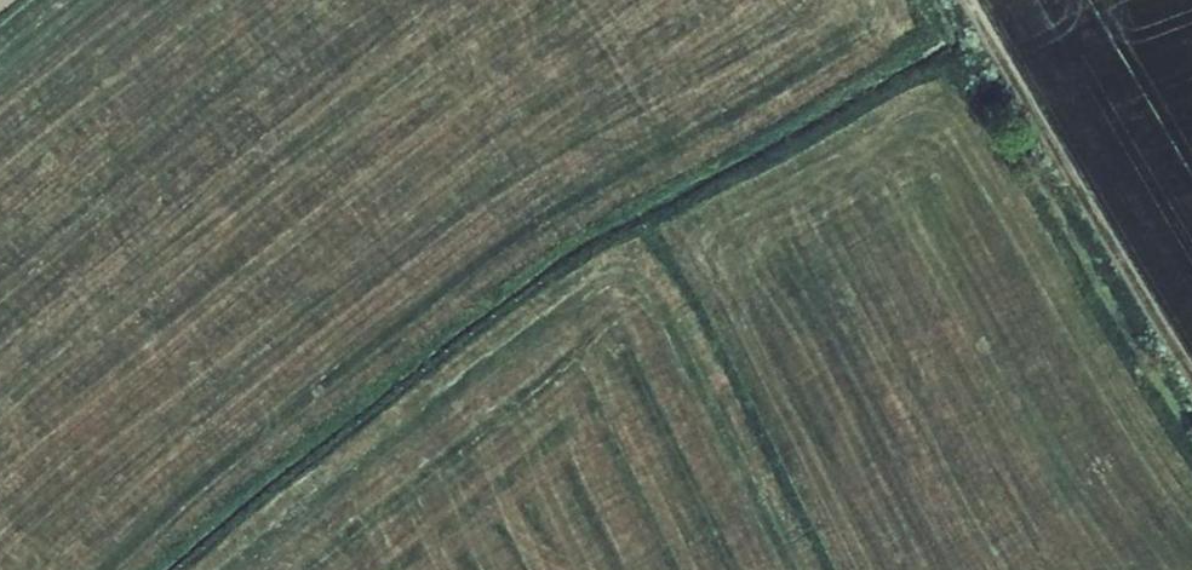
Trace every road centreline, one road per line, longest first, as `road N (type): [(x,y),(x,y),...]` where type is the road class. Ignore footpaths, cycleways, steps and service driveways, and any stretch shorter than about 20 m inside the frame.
road 1 (track): [(1191,377),(966,0)]

